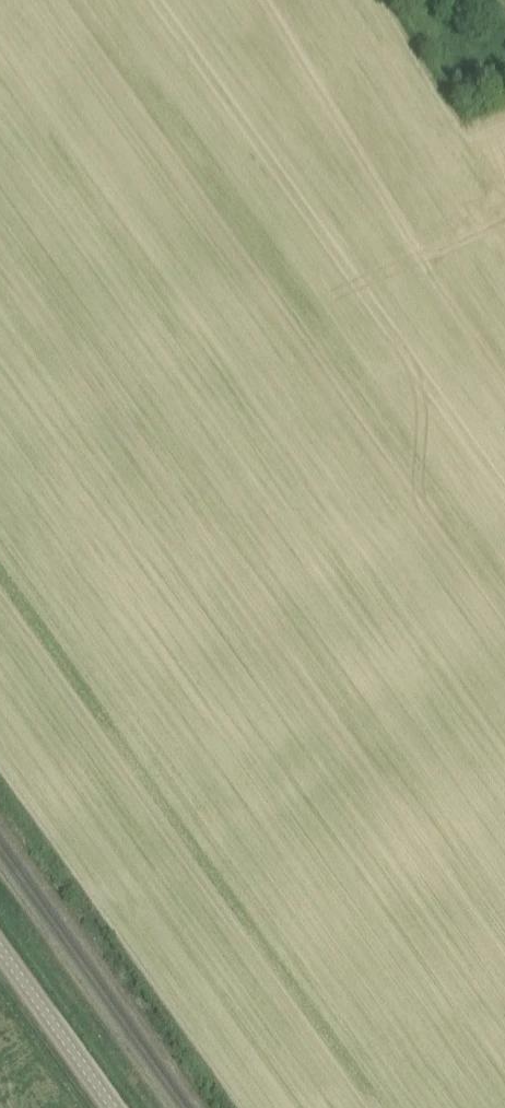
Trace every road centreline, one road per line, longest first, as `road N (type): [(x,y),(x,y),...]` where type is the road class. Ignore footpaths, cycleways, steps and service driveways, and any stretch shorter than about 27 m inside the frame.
road 1 (unclassified): [(117,1107),(0,943)]

